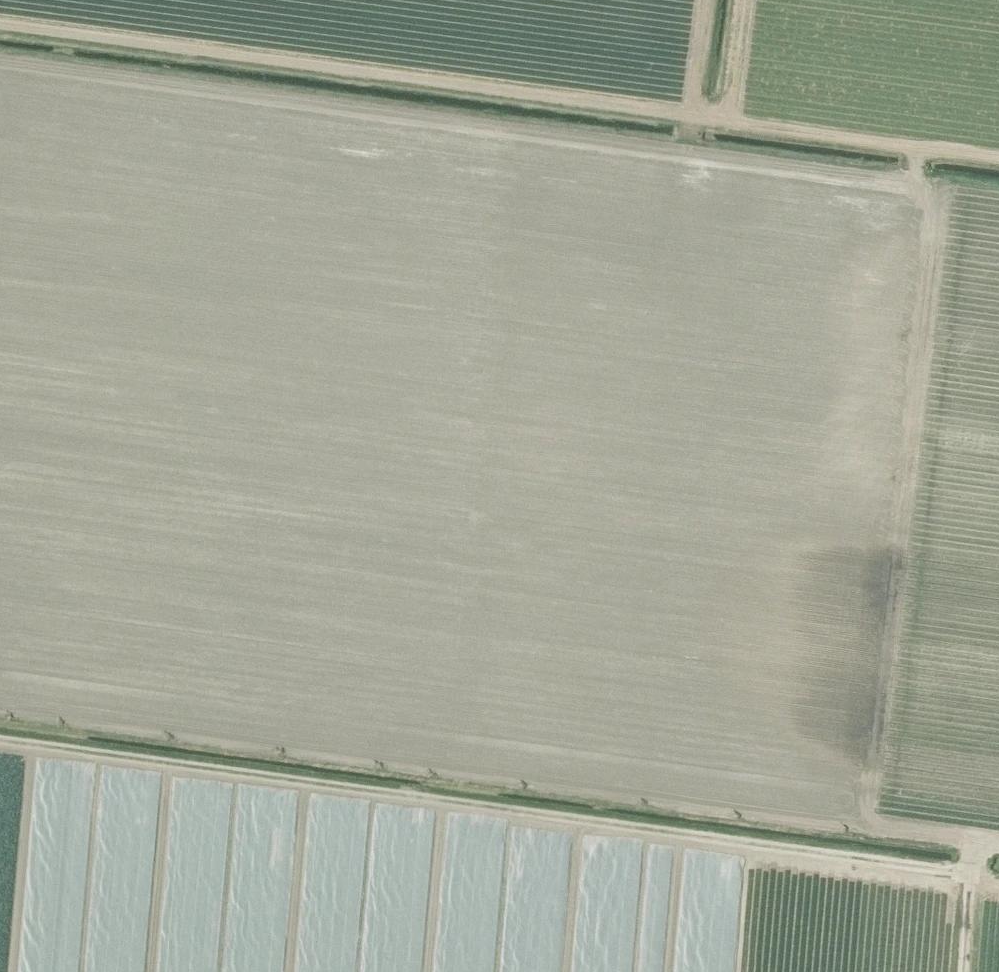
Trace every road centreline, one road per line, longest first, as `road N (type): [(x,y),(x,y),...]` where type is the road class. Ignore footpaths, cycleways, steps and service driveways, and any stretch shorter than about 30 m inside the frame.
road 1 (track): [(0,24),(998,157)]
road 2 (track): [(972,876),(0,741)]

